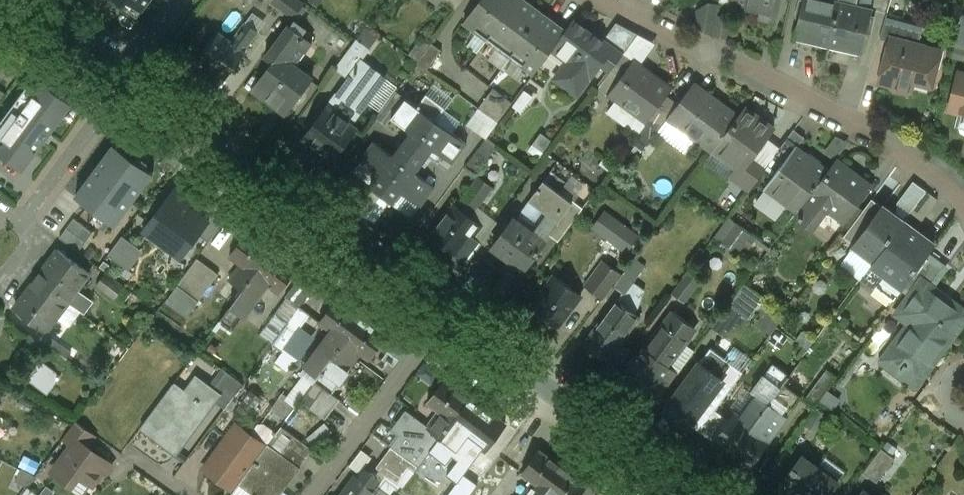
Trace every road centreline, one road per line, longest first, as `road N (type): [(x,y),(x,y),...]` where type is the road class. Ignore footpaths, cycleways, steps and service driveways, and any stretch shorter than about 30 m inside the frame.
road 1 (residential): [(614,0),(925,156),(963,188)]
road 2 (residential): [(130,77),(445,314)]
road 3 (residential): [(445,314),(687,494)]
road 4 (residential): [(445,314),(313,494)]
road 5 (residential): [(20,226),(130,77)]
road 6 (residential): [(26,0),(130,77)]

